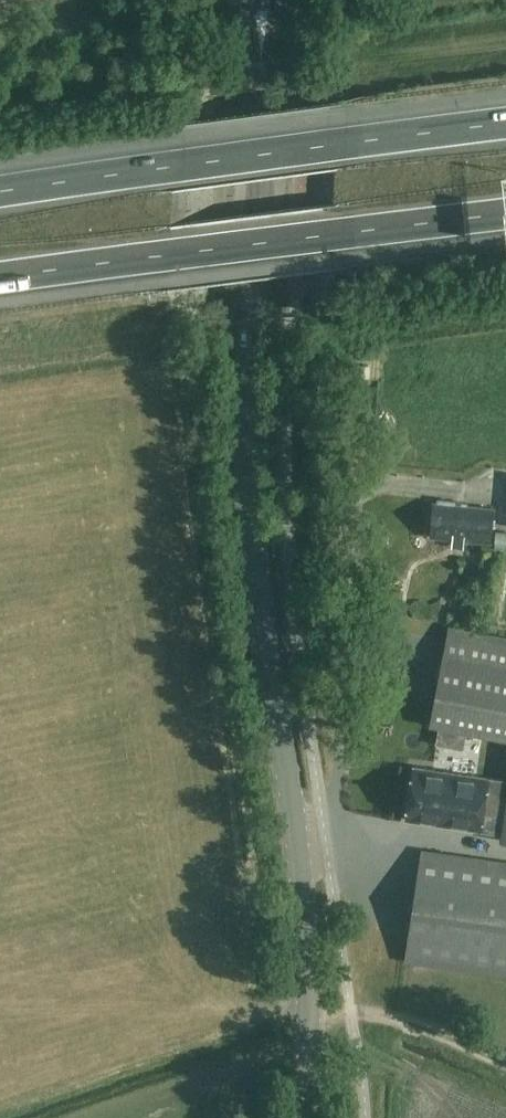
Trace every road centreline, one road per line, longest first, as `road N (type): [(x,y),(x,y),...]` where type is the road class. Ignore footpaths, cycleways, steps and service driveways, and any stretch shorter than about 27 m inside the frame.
road 1 (secondary): [(298,851),(248,453),(262,61)]
road 2 (motorway): [(505,125),(0,193)]
road 3 (motorway): [(0,278),(505,214)]
road 4 (unclassified): [(298,851),(333,795),(359,377)]
road 5 (track): [(351,1010),(251,1013),(0,1113)]
road 6 (secondary): [(307,1117),(311,1009),(298,851)]
road 7 (track): [(351,1010),(409,1021),(505,1061)]

